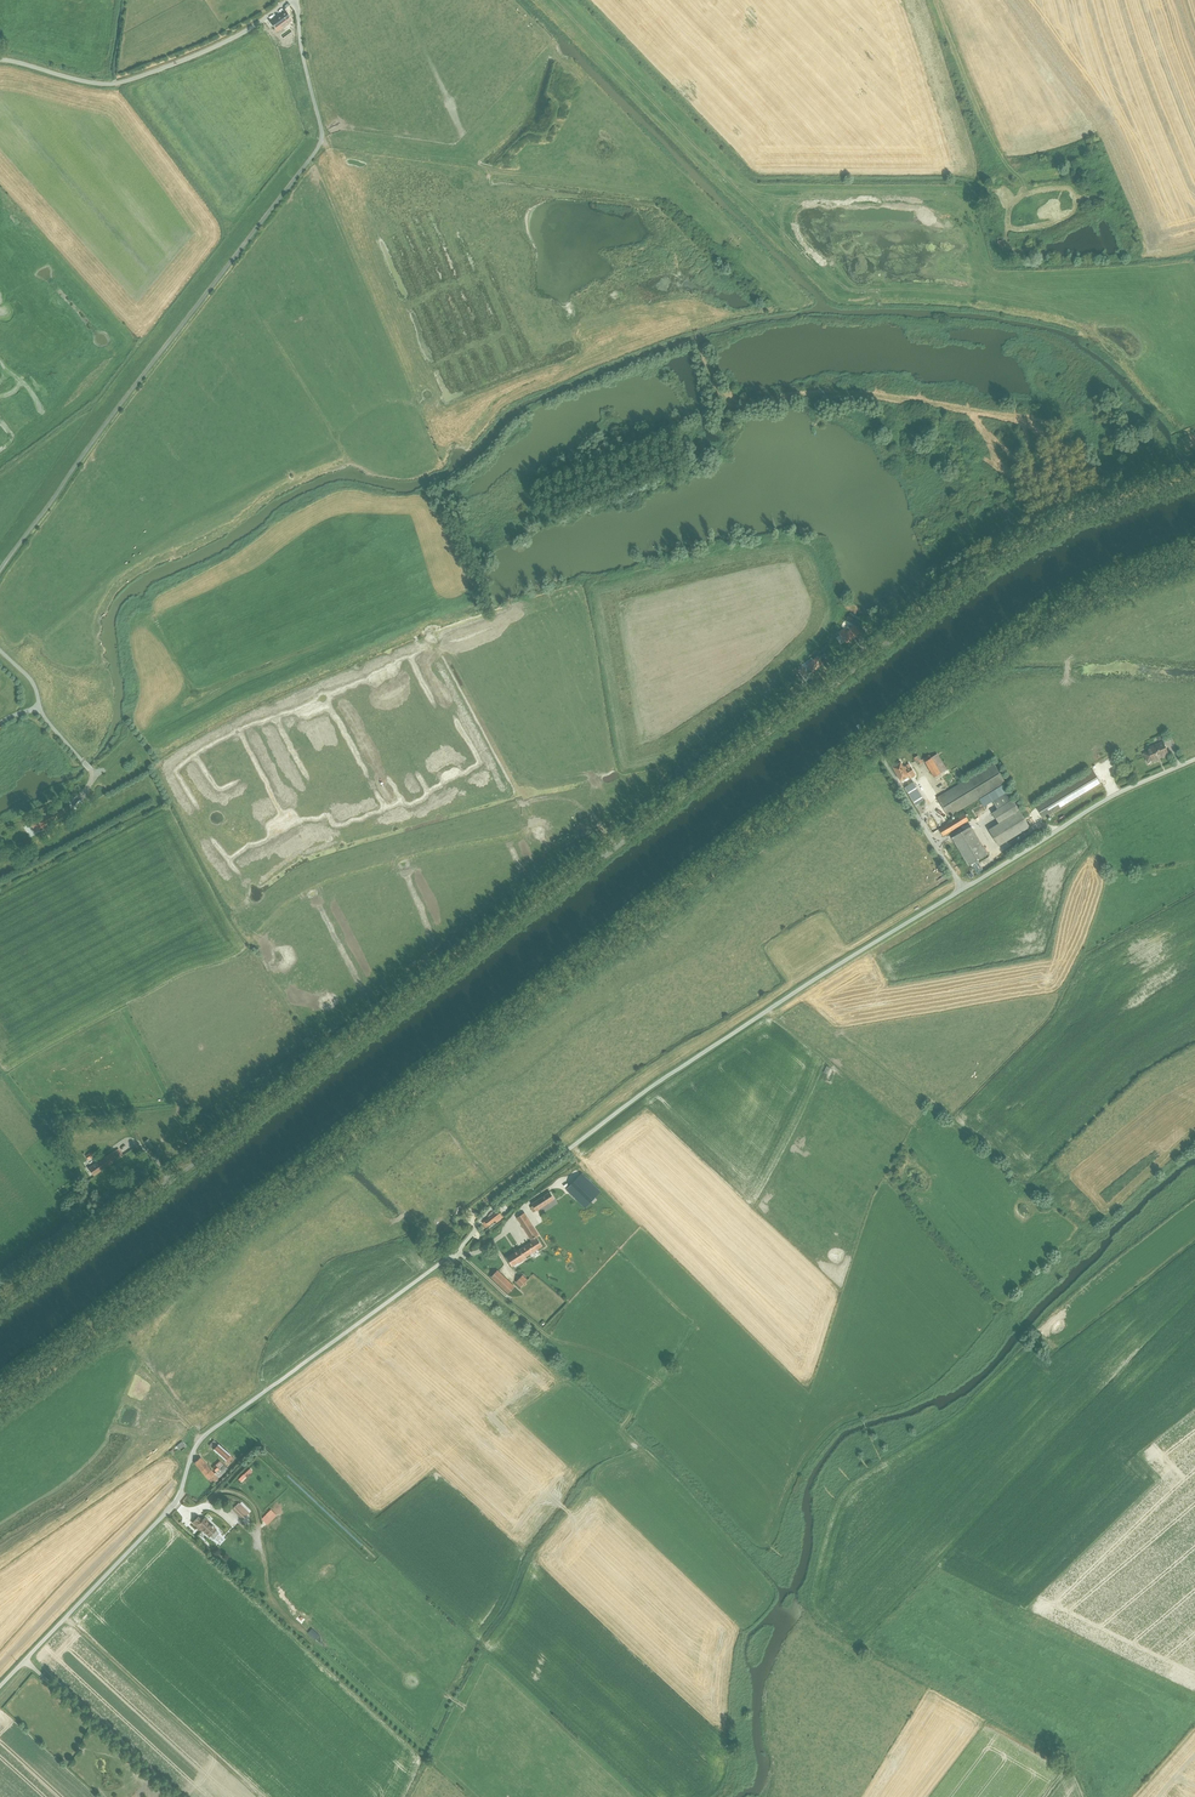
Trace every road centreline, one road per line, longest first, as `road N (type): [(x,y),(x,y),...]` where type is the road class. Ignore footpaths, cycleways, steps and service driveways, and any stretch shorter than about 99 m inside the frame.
road 1 (unclassified): [(1194,478),(1092,512),(999,561),(0,1305)]
road 2 (unclassified): [(0,1687),(174,1505),(196,1447),(211,1430),(458,1249),(511,1192),(638,1096),(964,888)]
road 3 (unclassified): [(0,570),(317,149),(322,128),(294,0)]
road 4 (unclassified): [(290,0),(234,38),(120,82),(0,60)]
road 5 (unclassified): [(964,888),(1118,793),(1194,758)]
road 6 (track): [(1026,198),(935,0)]
road 7 (track): [(1026,190),(1069,187),(1079,199),(1070,216),(1011,226),(1009,212),(1026,198)]
road 8 (unclassified): [(92,770),(47,720),(30,678),(0,650)]
road 9 (unclassified): [(888,767),(964,888)]

